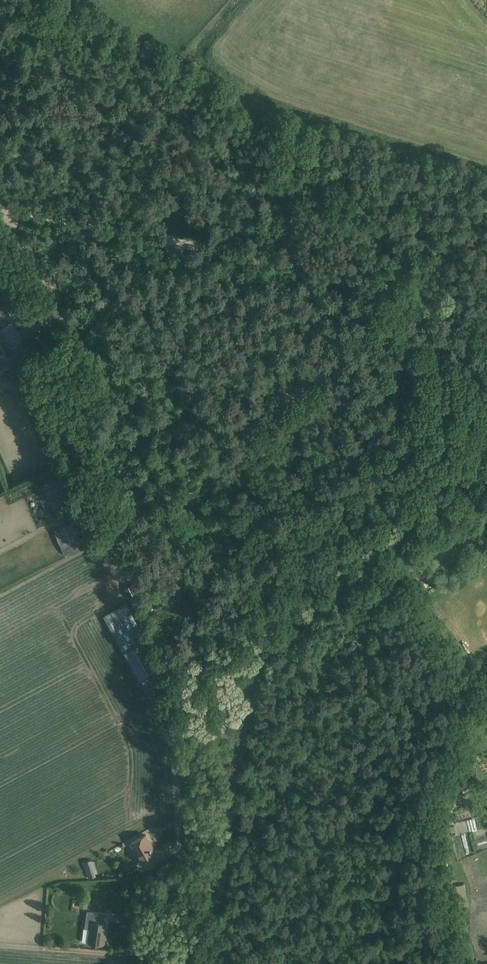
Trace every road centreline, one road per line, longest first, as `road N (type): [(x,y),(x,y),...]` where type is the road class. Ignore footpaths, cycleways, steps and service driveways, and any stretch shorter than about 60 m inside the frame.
road 1 (tertiary): [(201,963),(237,693),(250,660),(272,631),(486,479)]
road 2 (track): [(0,197),(372,286),(442,290),(486,331)]

